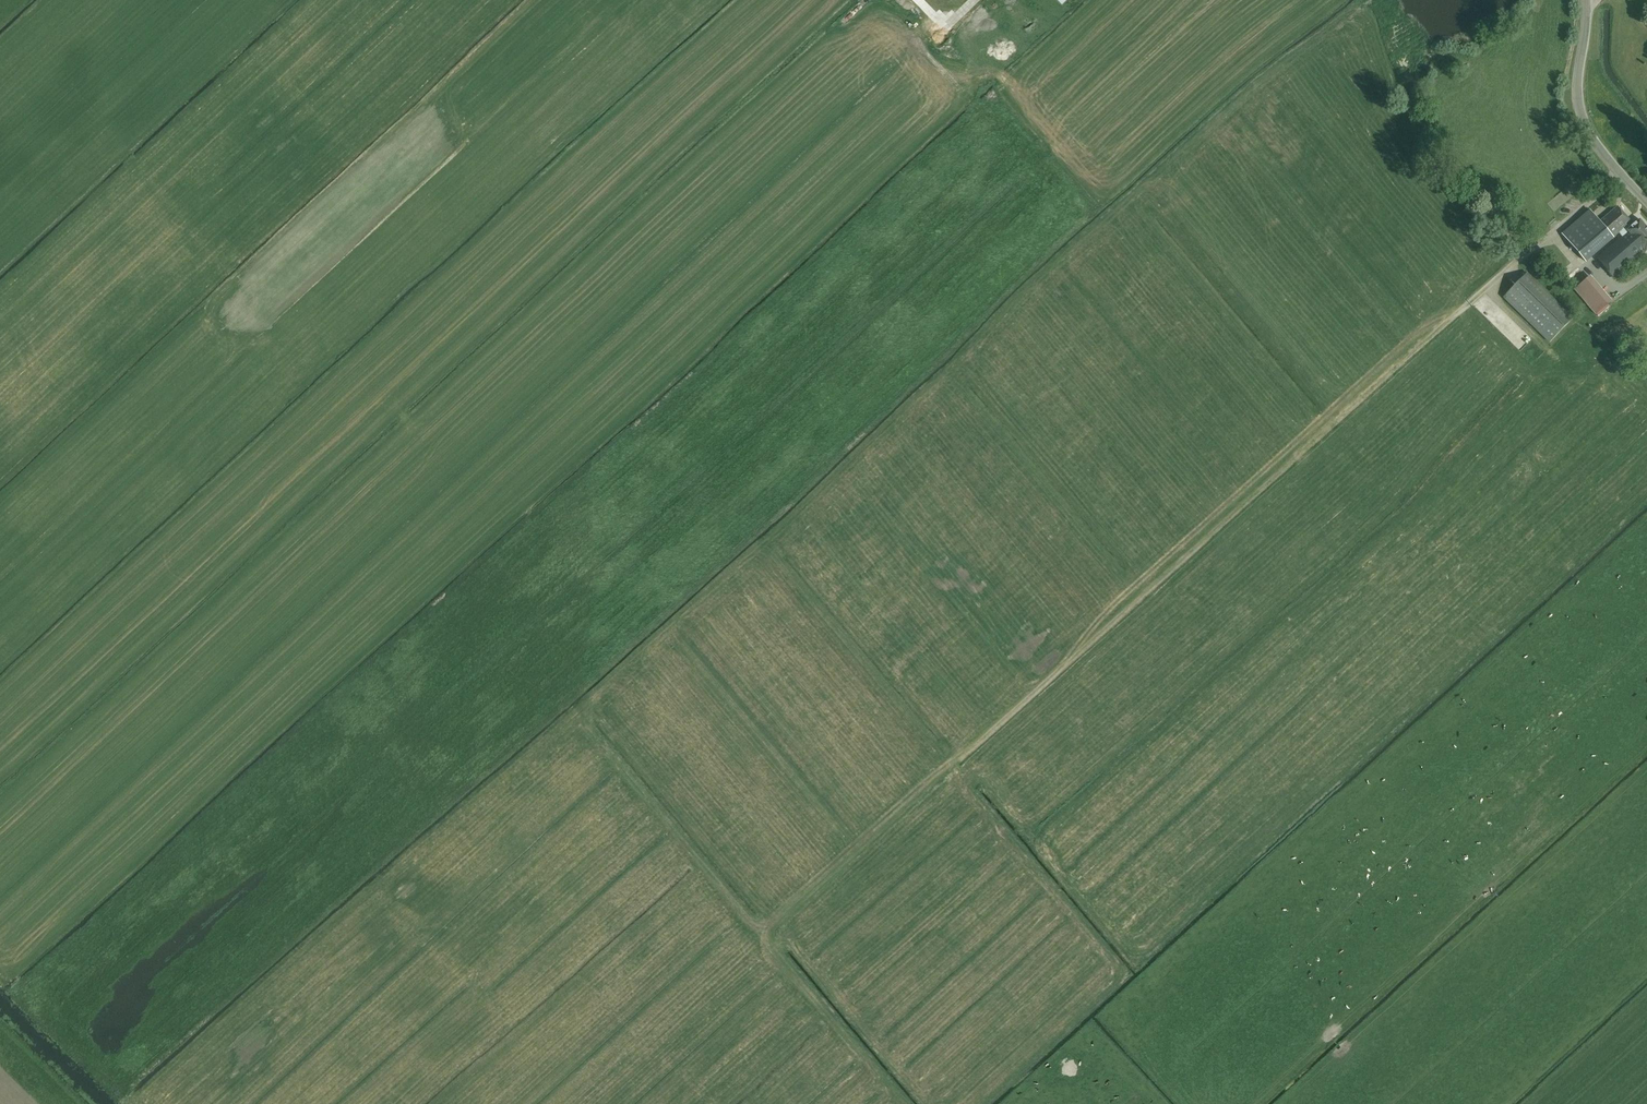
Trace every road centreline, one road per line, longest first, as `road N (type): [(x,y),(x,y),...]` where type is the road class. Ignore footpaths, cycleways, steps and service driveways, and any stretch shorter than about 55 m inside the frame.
road 1 (tertiary): [(1646,203),(1594,141),(1578,103),(1586,0)]

